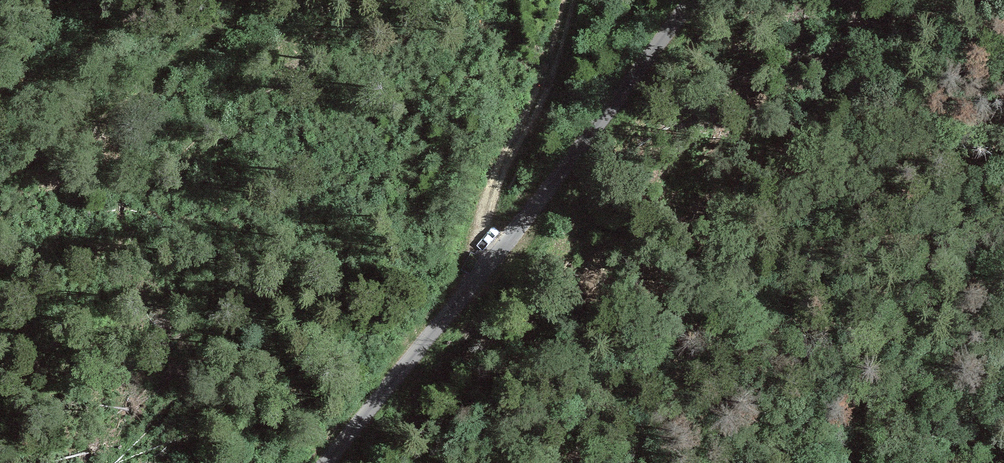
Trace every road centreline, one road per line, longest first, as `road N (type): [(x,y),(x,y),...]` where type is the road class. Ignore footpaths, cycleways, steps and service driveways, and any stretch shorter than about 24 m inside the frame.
road 1 (unclassified): [(695,0),(332,462)]
road 2 (track): [(435,338),(576,0)]
road 3 (track): [(0,188),(224,0)]

